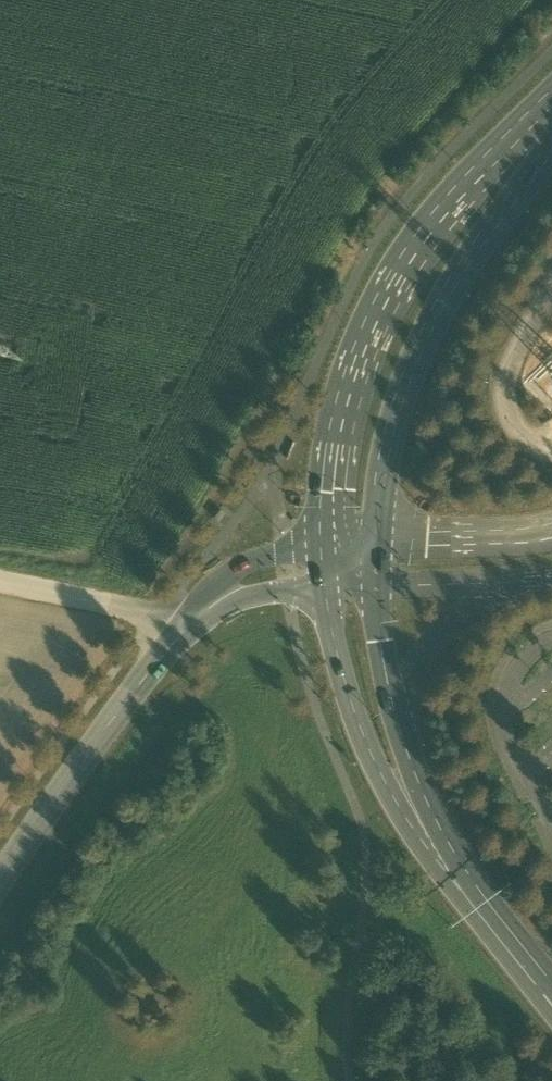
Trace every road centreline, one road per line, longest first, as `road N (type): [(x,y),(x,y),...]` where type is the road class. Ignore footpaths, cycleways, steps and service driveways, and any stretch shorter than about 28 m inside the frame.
road 1 (tertiary): [(551,105),(468,177),(394,285),(341,415),(326,537)]
road 2 (tertiary): [(375,531),(386,441),(422,333),(551,128)]
road 3 (tertiary): [(329,588),(367,725),(400,790),(462,873)]
road 4 (tertiary): [(462,873),(401,709),(378,582)]
road 5 (unclassified): [(0,884),(161,649)]
road 6 (unclassified): [(326,537),(219,578),(161,649)]
road 7 (unclassified): [(161,649),(261,592),(329,588)]
road 8 (tertiary): [(462,873),(551,987)]

